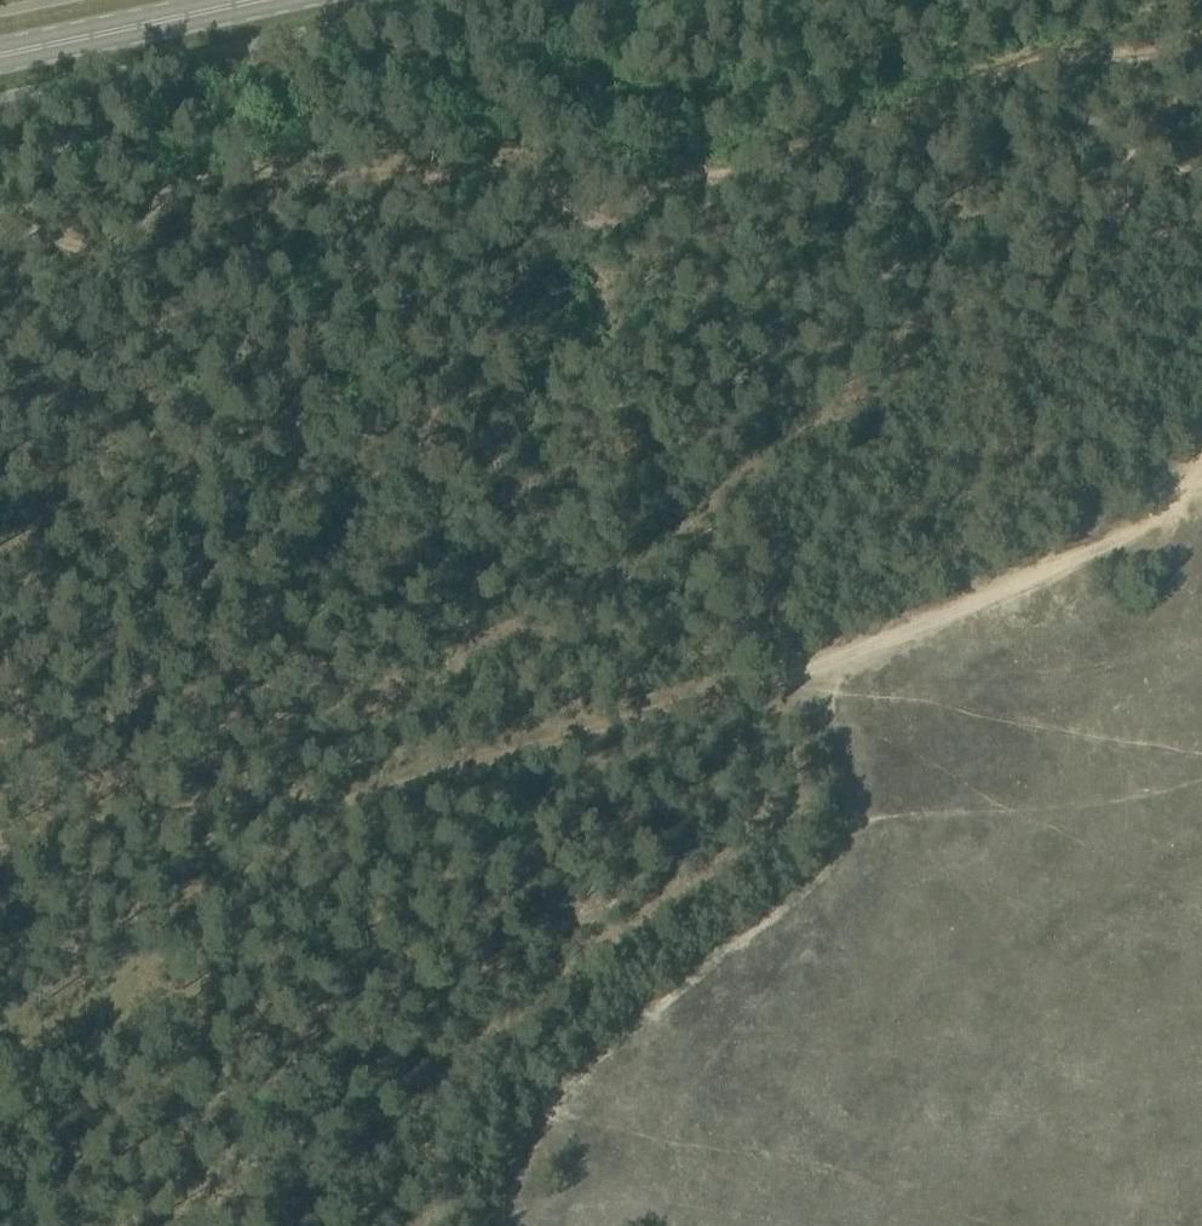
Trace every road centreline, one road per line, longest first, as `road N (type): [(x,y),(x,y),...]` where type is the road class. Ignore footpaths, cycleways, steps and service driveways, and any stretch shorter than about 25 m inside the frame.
road 1 (track): [(1201,35),(1193,43),(1059,58),(711,181),(647,195),(616,229),(586,229),(560,201),(494,164),(391,145),(0,227)]
road 2 (track): [(491,1225),(529,1131),(571,1075),(826,867),(850,795),(823,700),(829,669),(1080,556),(1201,471)]
road 3 (track): [(0,858),(68,855),(237,822),(327,825),(395,787),(829,669)]
road 4 (primary): [(0,56),(266,0)]

